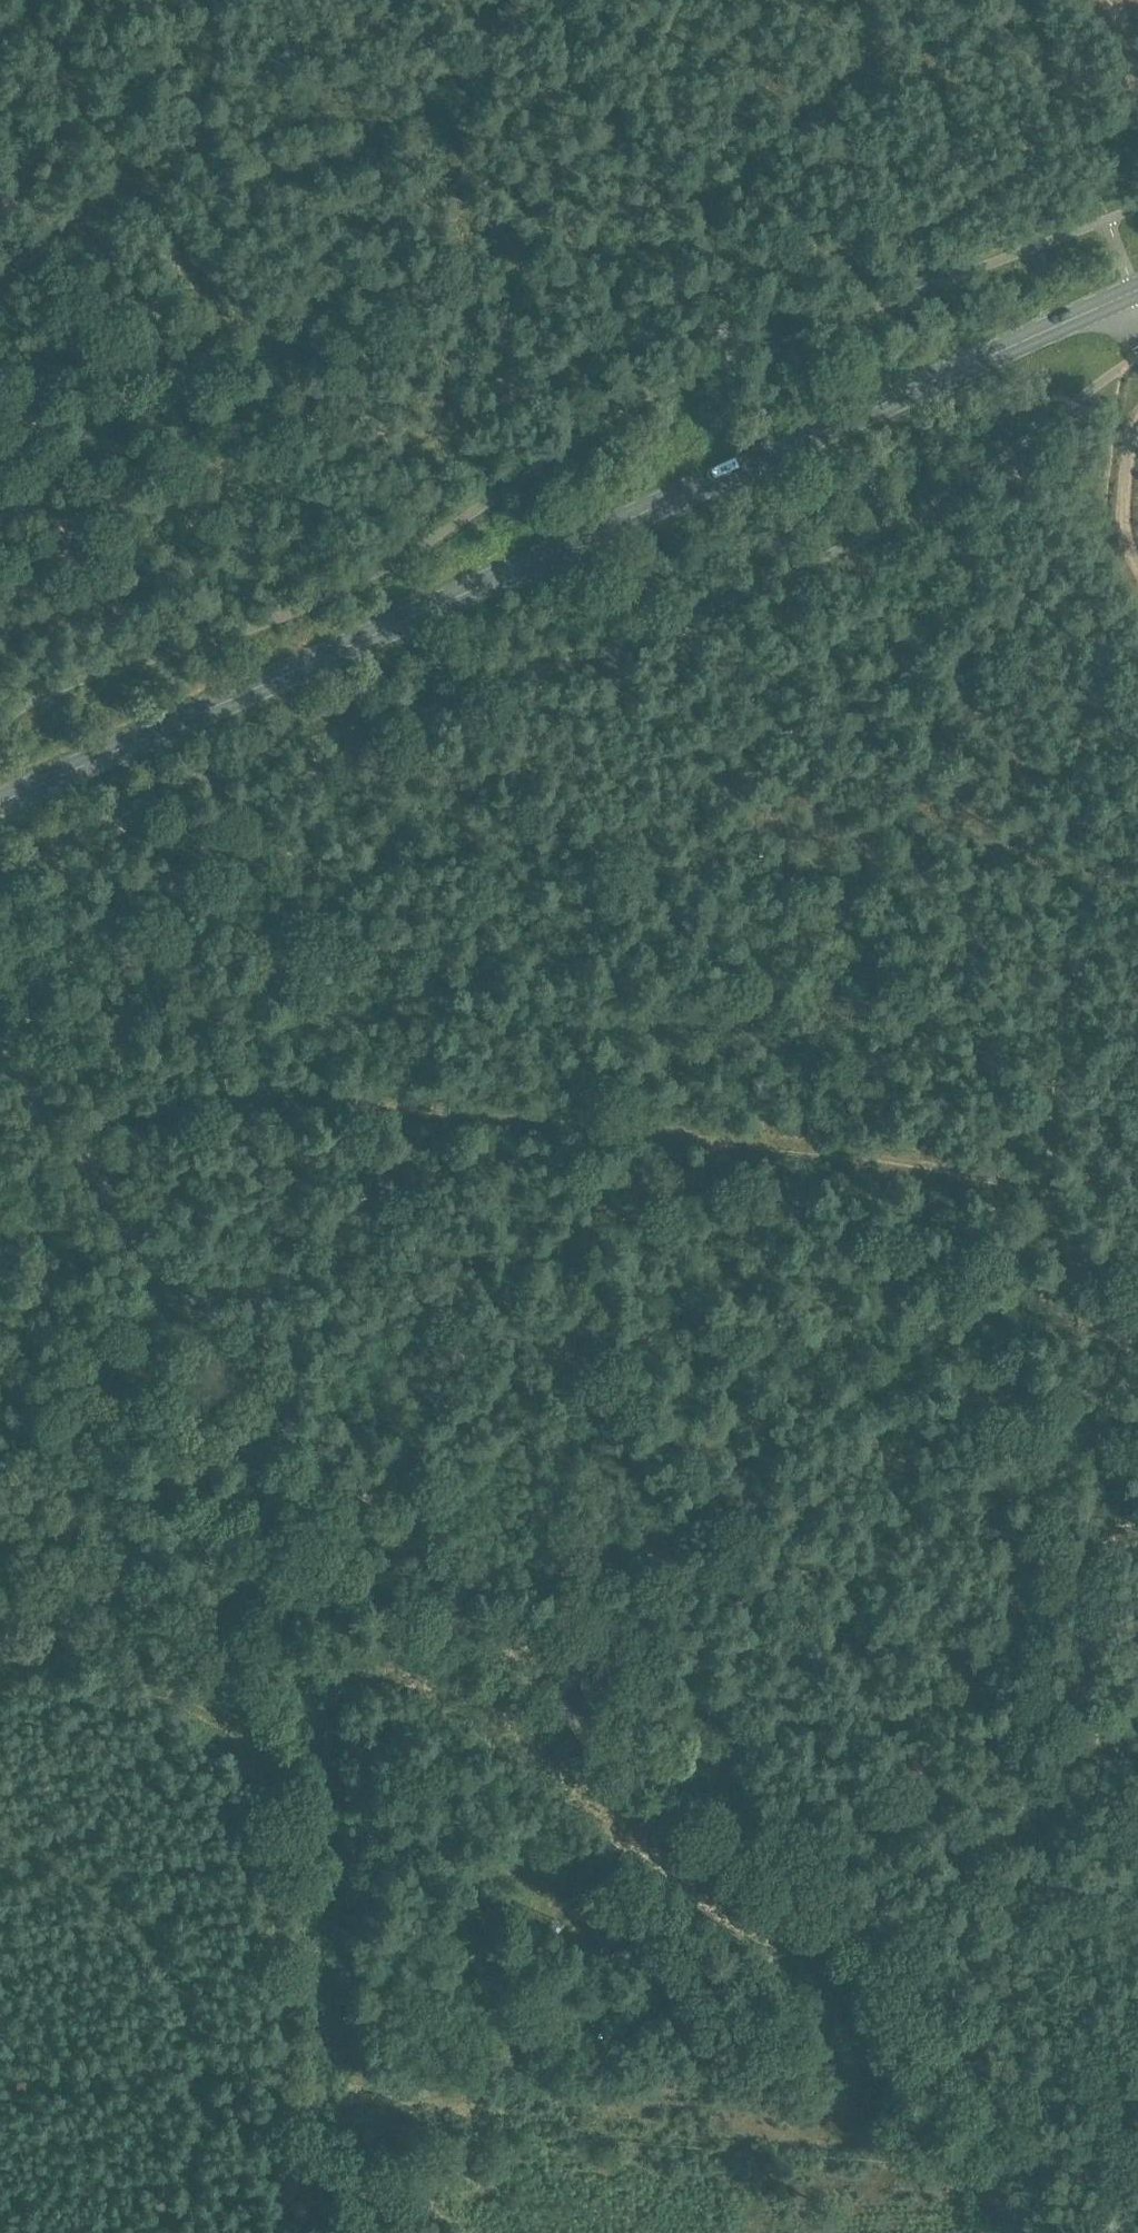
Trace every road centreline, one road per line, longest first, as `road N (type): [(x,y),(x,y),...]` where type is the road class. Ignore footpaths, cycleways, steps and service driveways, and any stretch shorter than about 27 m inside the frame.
road 1 (unclassified): [(1015,2232),(962,2072),(905,1983),(430,1608),(0,1057)]
road 2 (secondary): [(0,803),(1134,292)]
road 3 (track): [(922,74),(961,81),(1002,114),(1027,148),(1022,166),(901,230),(734,274),(673,300),(425,448),(366,447),(336,427),(139,183)]
road 4 (track): [(0,267),(163,168),(299,119),(444,120),(578,144),(791,112),(850,87),(922,74),(914,28),(887,0)]
road 5 (track): [(64,1142),(170,1107),(294,1095),(857,1157),(945,1170),(1044,1198)]
road 6 (track): [(1044,1198),(1070,825),(1118,371)]
road 7 (track): [(1137,1853),(792,1814),(707,1822)]
road 8 (track): [(1137,1276),(1111,1272),(1059,1242),(1045,1225),(1044,1198)]

